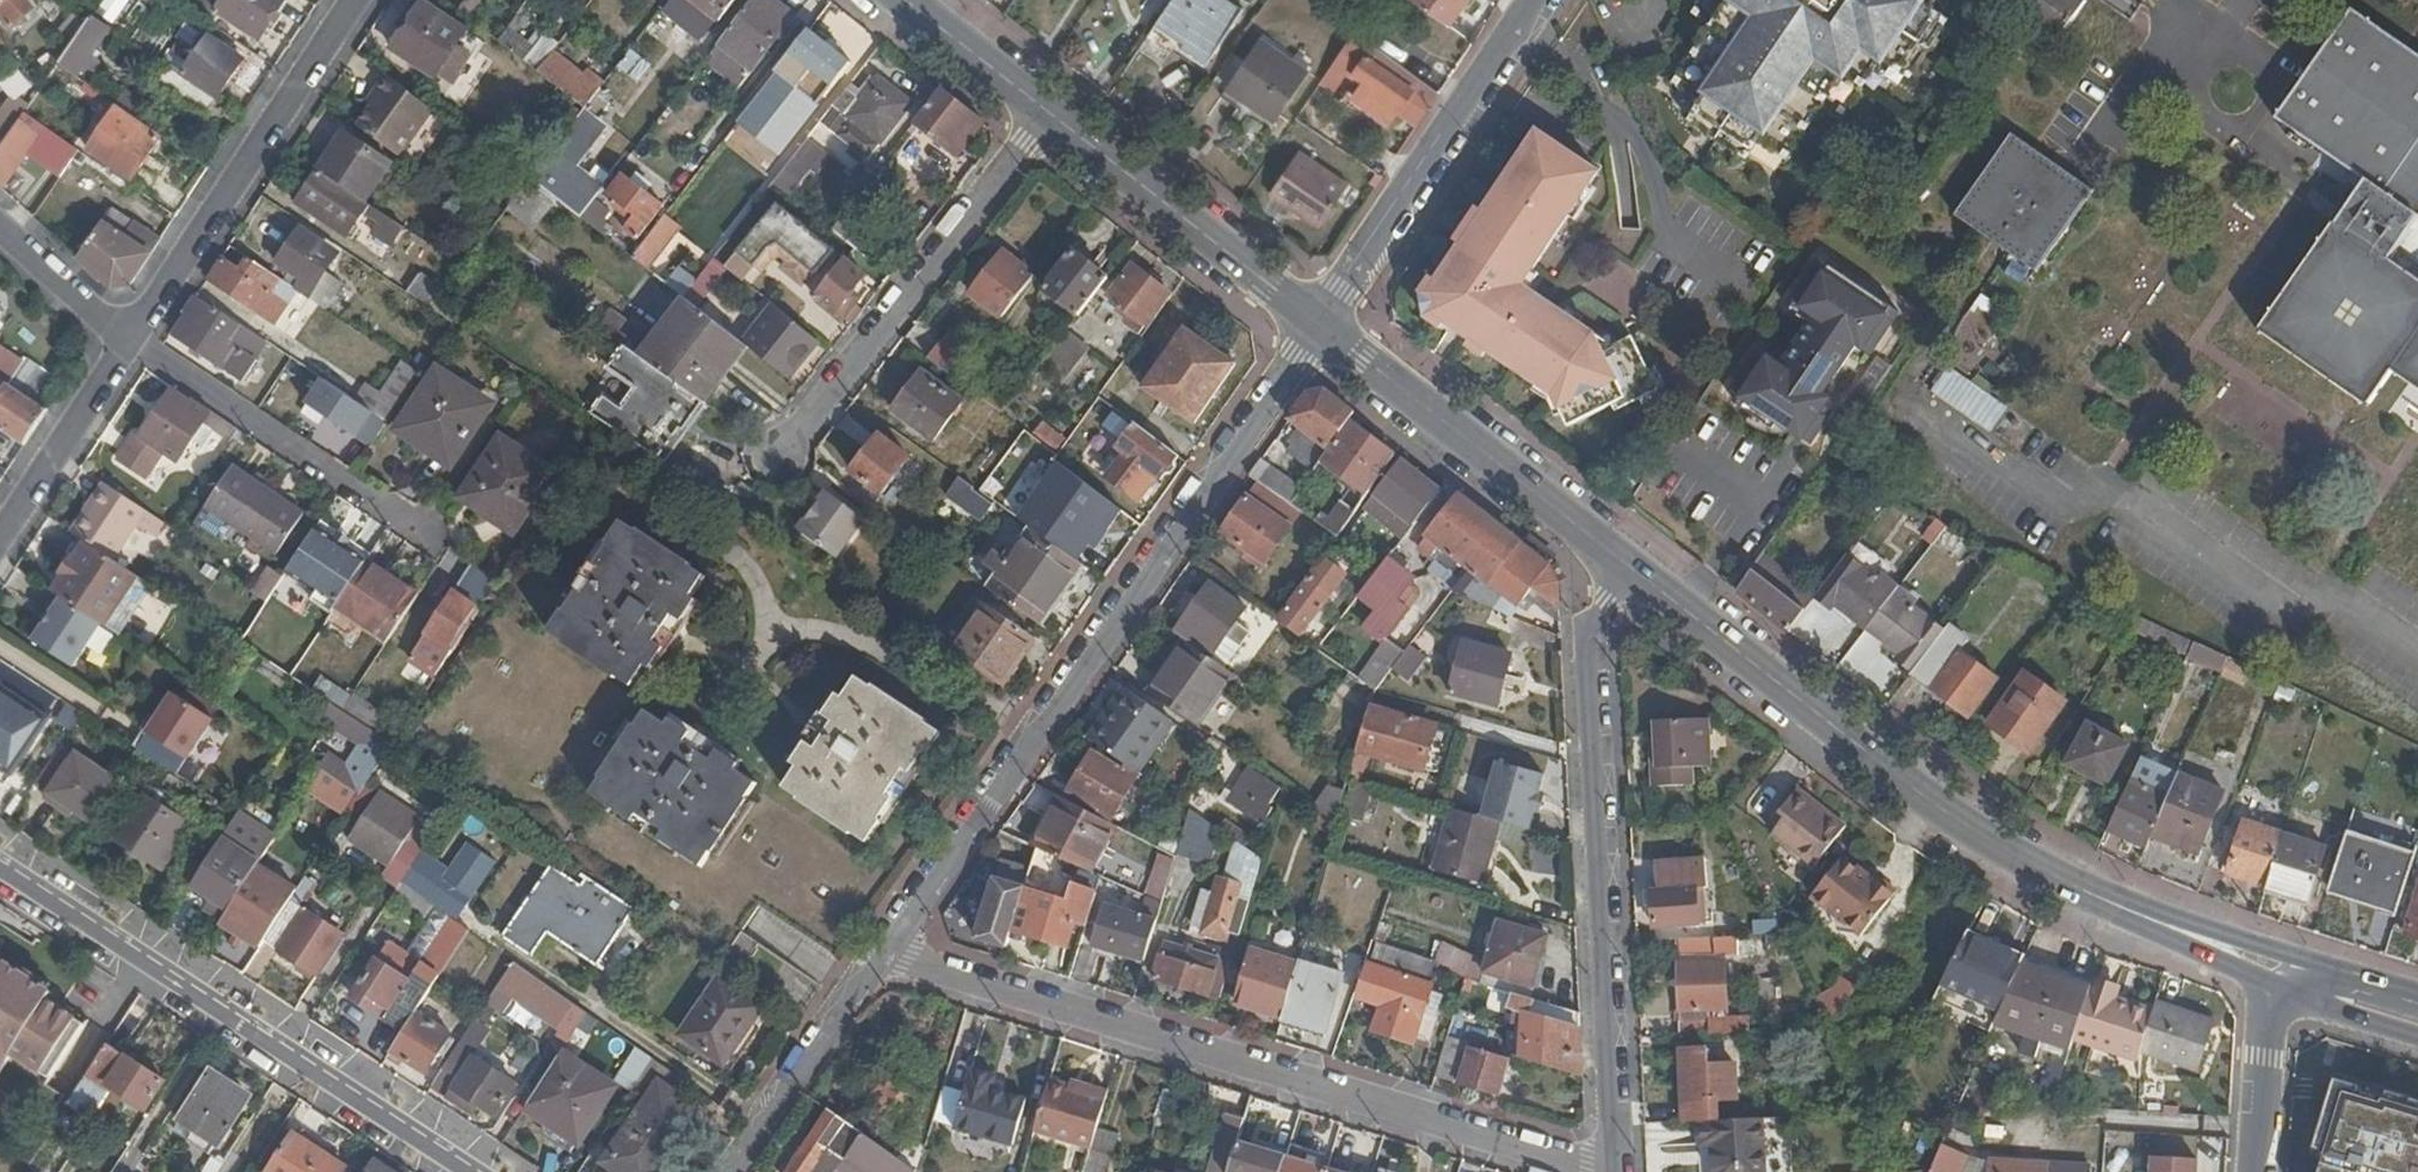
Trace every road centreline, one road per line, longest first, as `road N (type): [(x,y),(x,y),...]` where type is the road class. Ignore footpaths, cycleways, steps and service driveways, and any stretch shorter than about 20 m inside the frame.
road 1 (residential): [(1322,329),(883,957)]
road 2 (residential): [(883,957),(1594,1171)]
road 3 (residential): [(1629,562),(1586,627),(1615,1171)]
road 4 (residential): [(0,875),(475,1171)]
road 5 (secondary): [(2047,874),(1903,778),(1629,562)]
road 6 (residential): [(782,463),(1051,116)]
road 7 (residential): [(126,336),(358,0)]
road 8 (residential): [(1322,329),(1546,0)]
road 9 (secondary): [(2417,996),(2047,874)]
road 10 (secondary): [(1629,562),(1322,329)]
road 11 (residential): [(126,336),(434,543)]
road 12 (secondary): [(1322,329),(1051,116)]
road 13 (residential): [(883,957),(731,1171)]
road 14 (secondary): [(2047,874),(2131,924),(2276,986)]
road 15 (residential): [(0,531),(126,336)]
road 16 (secondary): [(1051,116),(904,0)]
road 17 (residential): [(2276,986),(2257,1171)]
road 18 (residential): [(0,226),(126,336)]
road 19 (secondary): [(2276,986),(2417,1033)]
road 20 (residential): [(2417,1014),(2313,984),(2276,986)]

